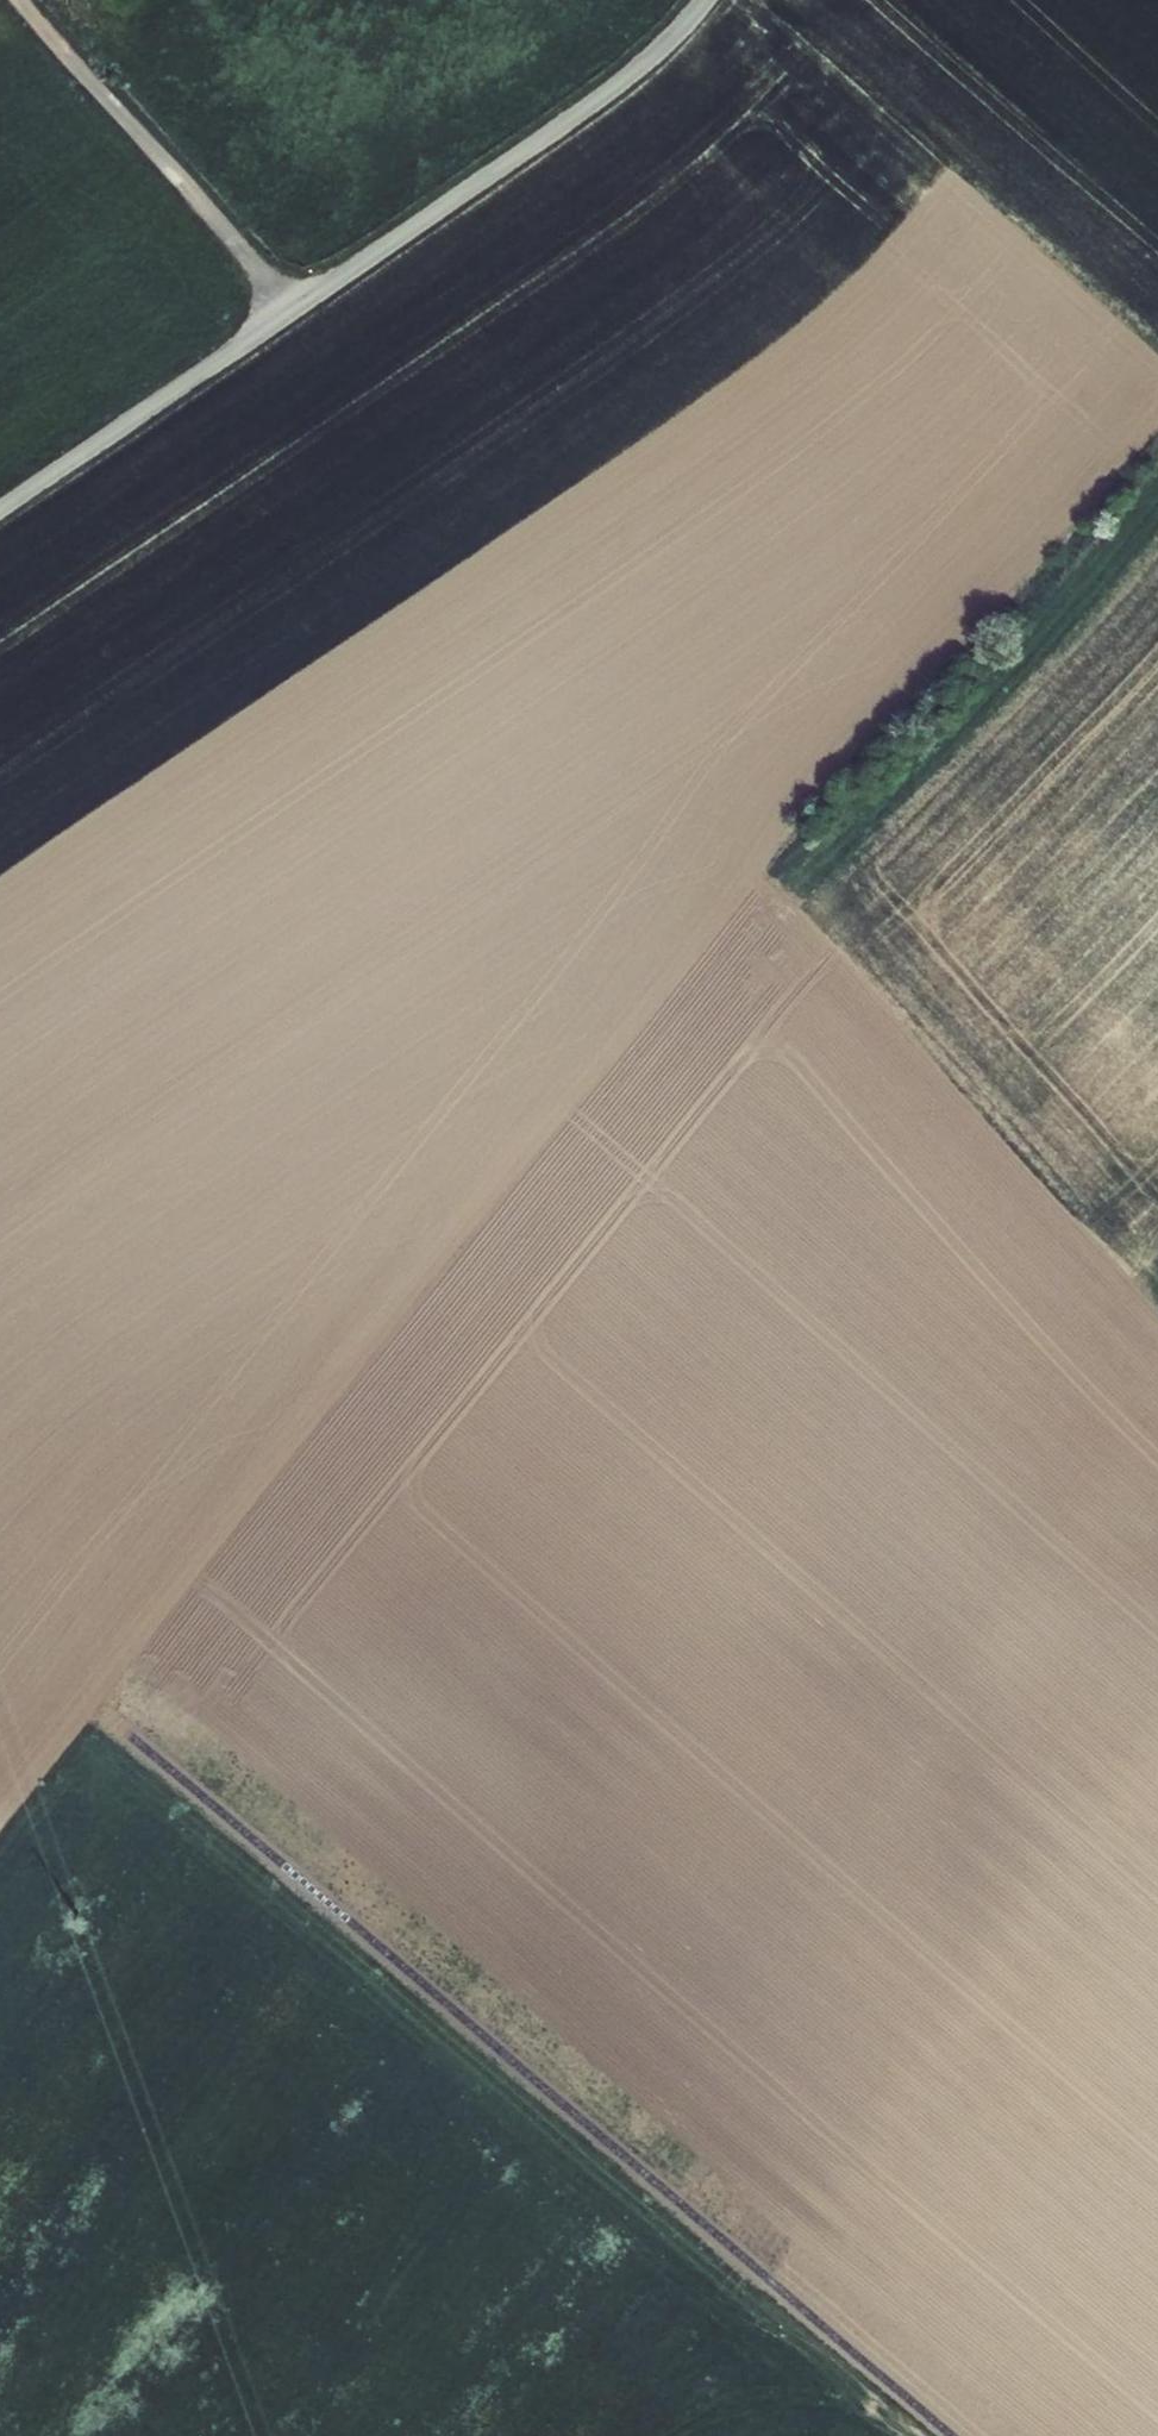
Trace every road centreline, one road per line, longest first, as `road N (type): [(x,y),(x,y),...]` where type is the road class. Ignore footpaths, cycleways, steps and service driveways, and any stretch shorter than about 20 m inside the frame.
road 1 (residential): [(0,511),(593,103),(706,0)]
road 2 (track): [(20,0),(295,309)]

